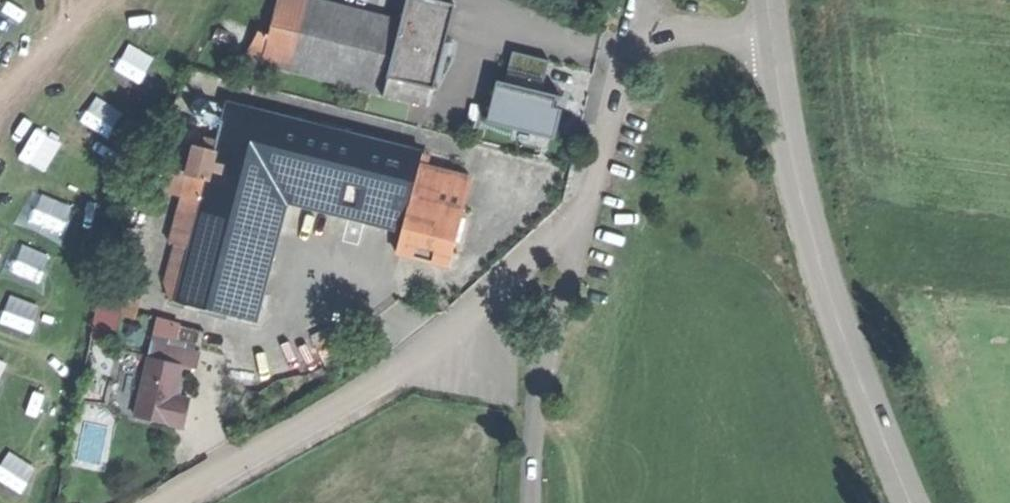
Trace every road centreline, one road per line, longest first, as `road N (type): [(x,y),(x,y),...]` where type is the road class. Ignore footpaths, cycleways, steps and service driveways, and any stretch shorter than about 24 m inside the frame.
road 1 (unclassified): [(585,215),(394,373),(168,502)]
road 2 (tertiary): [(771,33),(789,149),(822,271),(916,502)]
road 3 (unclassified): [(585,215),(534,406),(534,502)]
road 4 (unclassified): [(636,30),(585,215)]
road 5 (unclassified): [(636,30),(771,33)]

